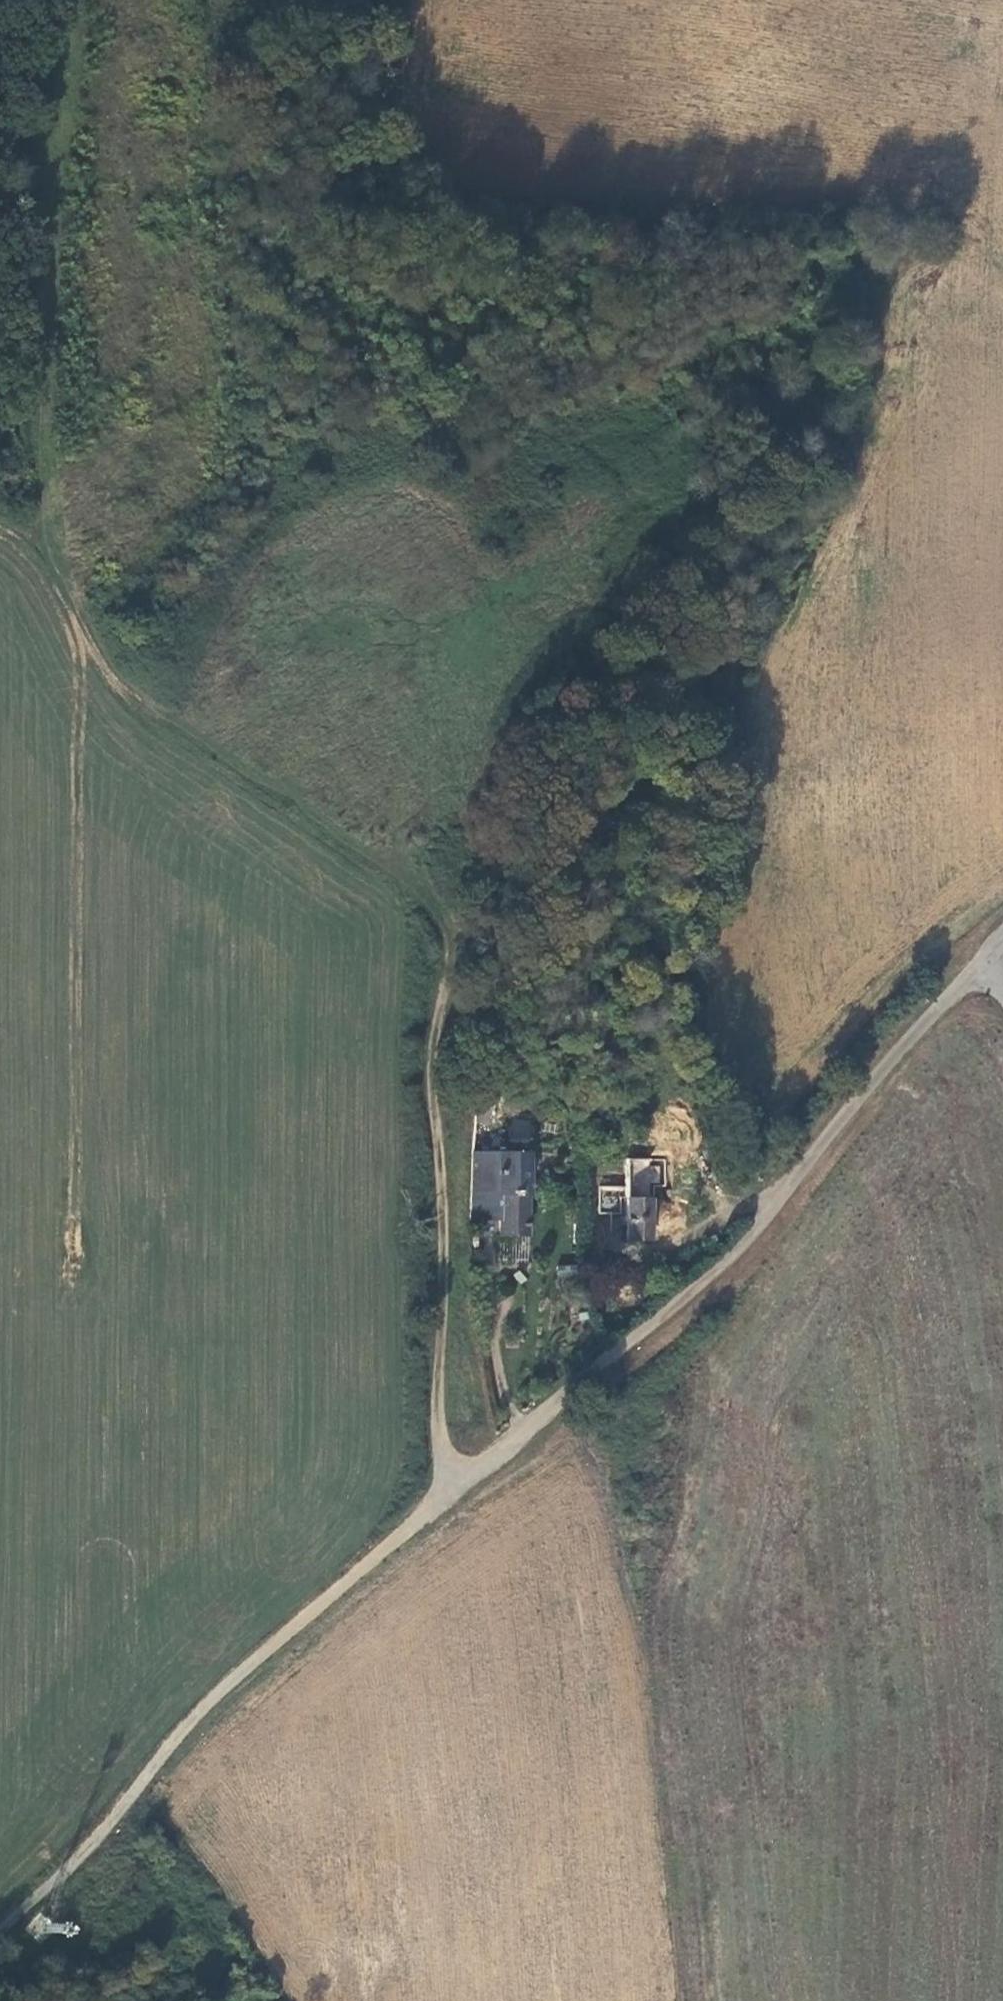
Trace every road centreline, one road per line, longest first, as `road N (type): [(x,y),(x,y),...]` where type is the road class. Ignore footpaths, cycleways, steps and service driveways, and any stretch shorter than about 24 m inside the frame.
road 1 (track): [(0,1935),(75,1862),(195,1716),(467,1481),(437,1419),(444,1176),(432,1044),(438,999)]
road 2 (residential): [(988,948),(728,1261),(467,1481)]

